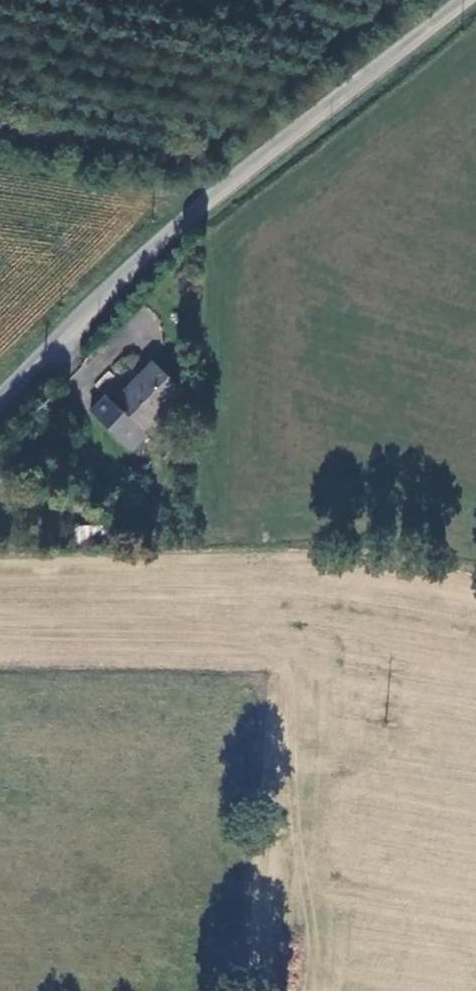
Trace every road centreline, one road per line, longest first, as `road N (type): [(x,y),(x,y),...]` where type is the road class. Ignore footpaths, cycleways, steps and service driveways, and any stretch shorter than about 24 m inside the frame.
road 1 (unclassified): [(0,400),(196,206),(461,0)]

